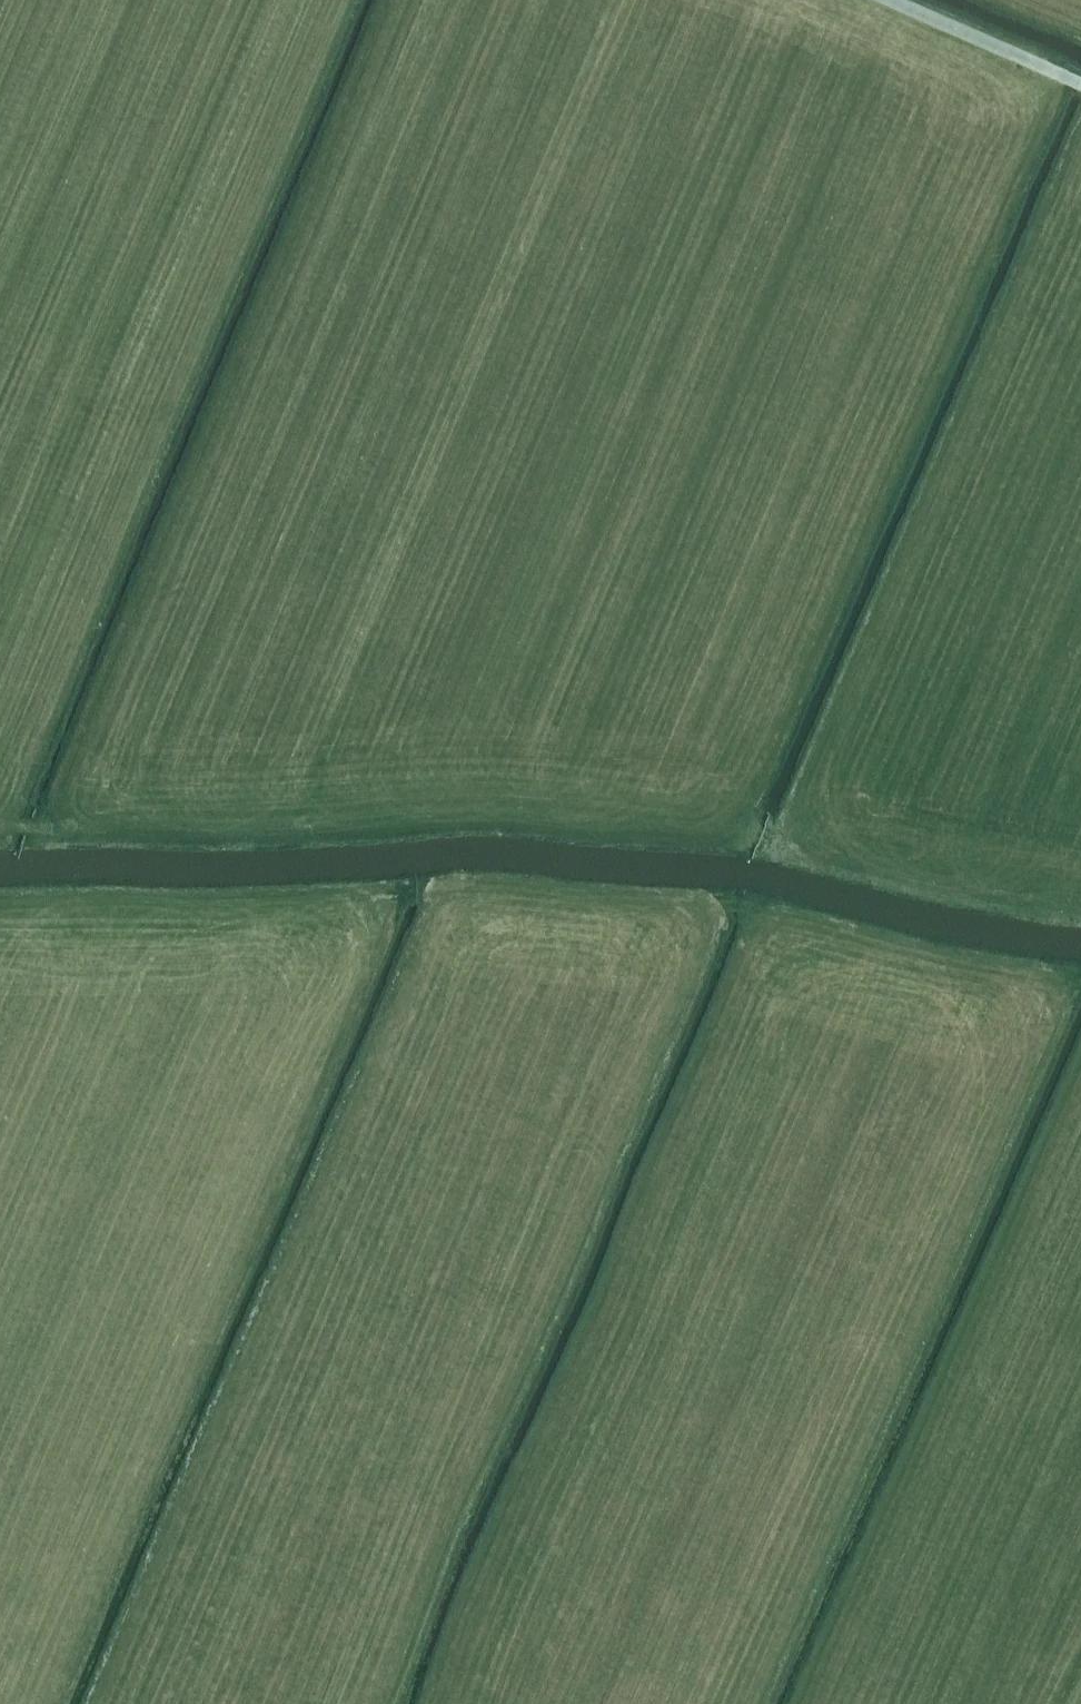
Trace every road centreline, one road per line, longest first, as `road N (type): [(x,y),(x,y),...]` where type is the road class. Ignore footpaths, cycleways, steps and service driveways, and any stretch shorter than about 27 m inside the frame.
road 1 (track): [(891,0),(1080,84)]

